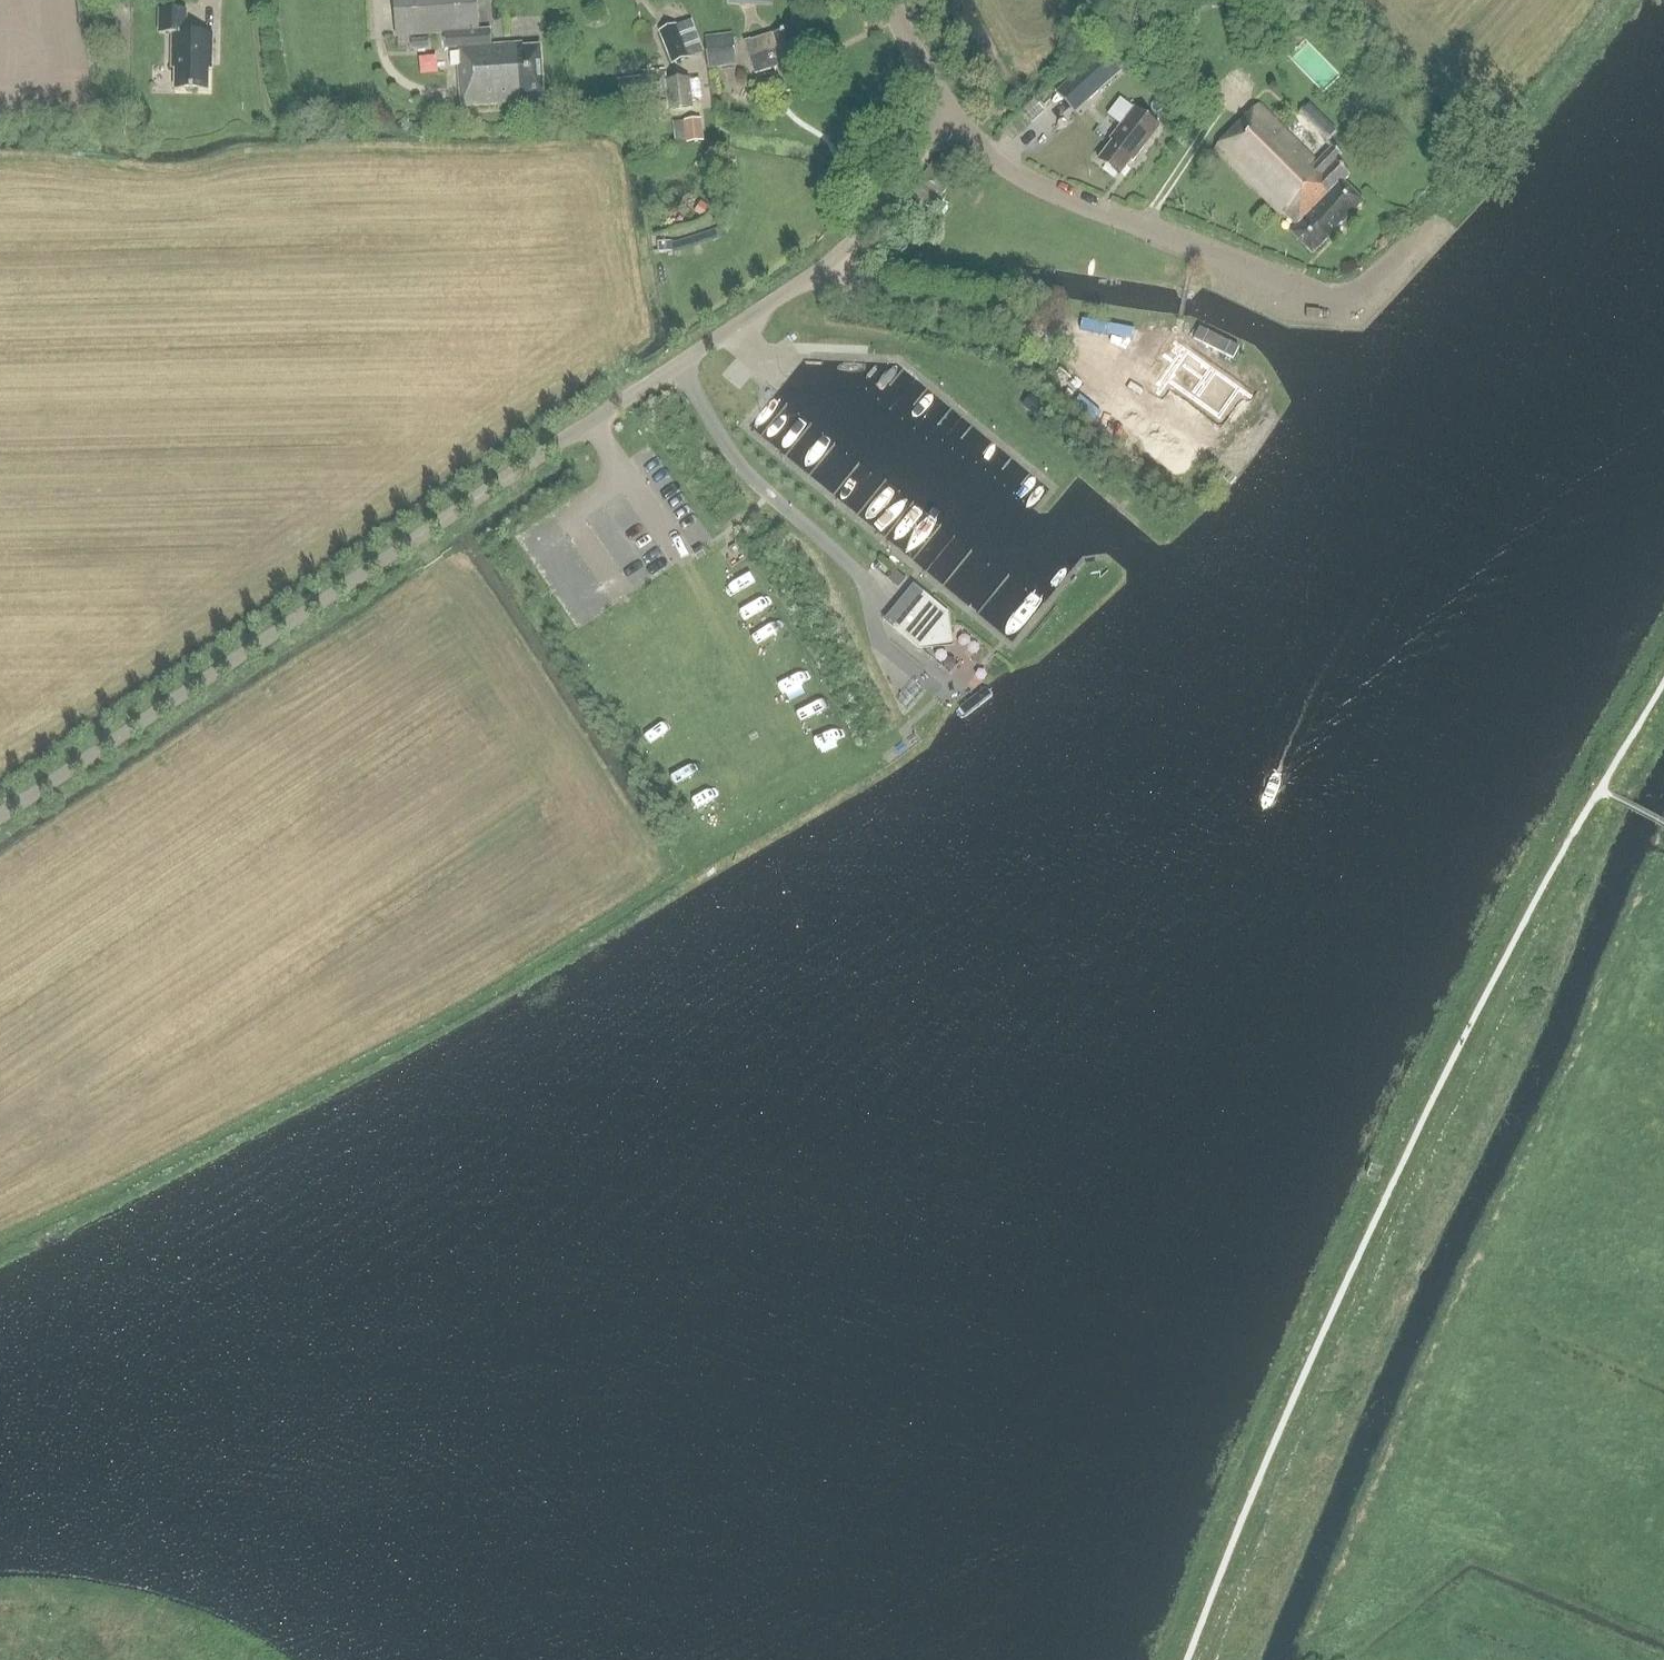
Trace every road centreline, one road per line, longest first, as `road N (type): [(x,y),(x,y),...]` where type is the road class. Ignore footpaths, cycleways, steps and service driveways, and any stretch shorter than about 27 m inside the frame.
road 1 (unclassified): [(0,820),(748,322),(855,237),(953,114)]
road 2 (unclassified): [(1437,223),(1365,286),(1326,296),(1063,198),(1006,168),(953,114)]
road 3 (unclassified): [(953,114),(894,0)]

